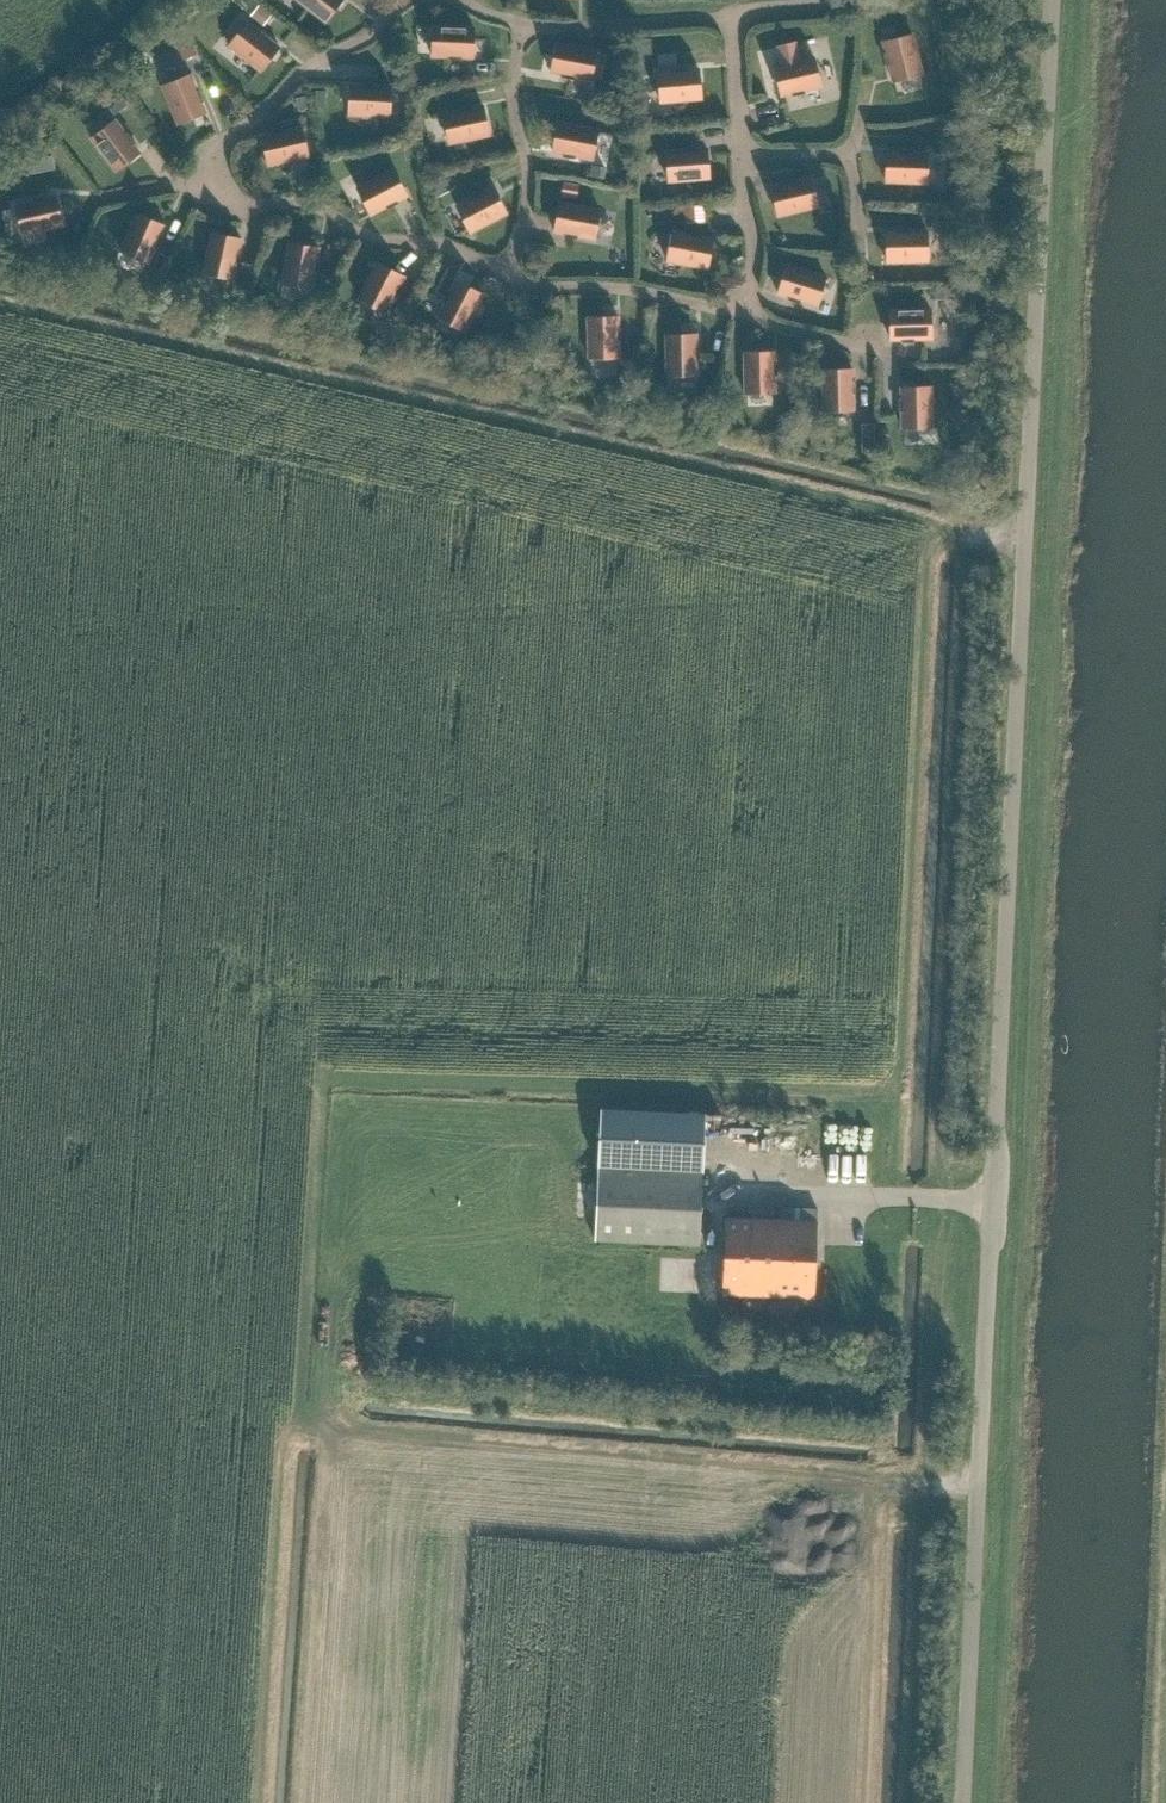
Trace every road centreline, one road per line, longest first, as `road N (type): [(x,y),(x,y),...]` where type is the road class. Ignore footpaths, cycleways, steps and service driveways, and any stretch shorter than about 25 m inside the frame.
road 1 (unclassified): [(963,1802),(1055,0)]
road 2 (residential): [(414,0),(345,56),(305,72),(205,158),(200,184),(212,203),(244,211),(300,208),(379,242),(445,245),(499,274)]
road 3 (residential): [(499,274),(527,202),(507,92),(523,27)]
road 4 (residential): [(732,310),(522,286),(499,274)]
road 5 (residential): [(729,19),(523,27)]
road 6 (residential): [(740,149),(755,252),(732,310)]
road 7 (residential): [(860,347),(732,310)]
road 8 (residential): [(729,19),(740,149)]

